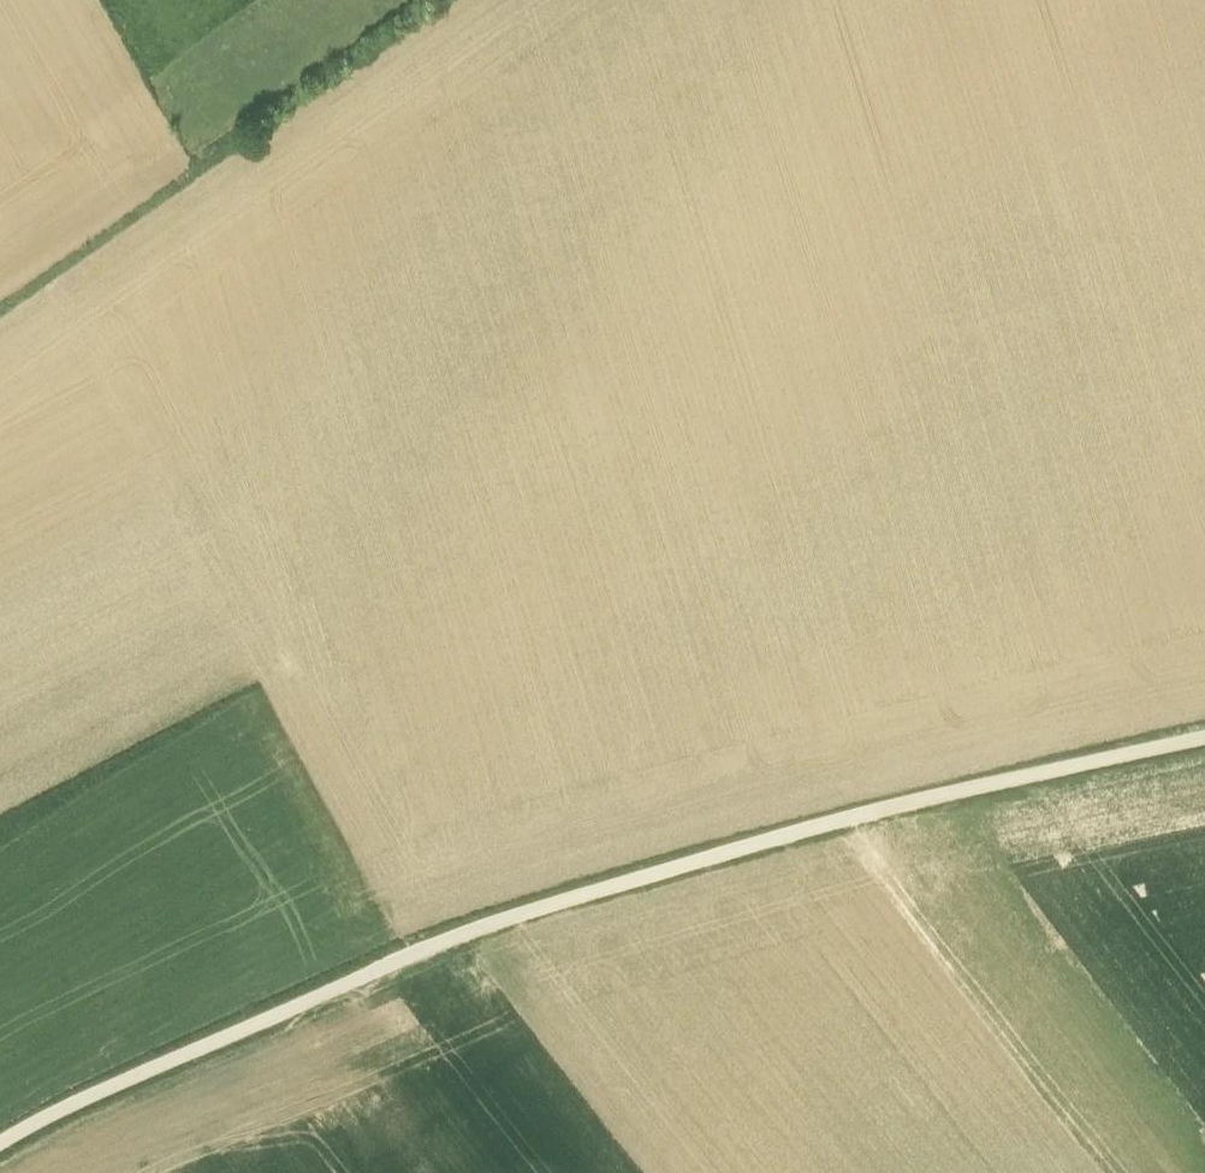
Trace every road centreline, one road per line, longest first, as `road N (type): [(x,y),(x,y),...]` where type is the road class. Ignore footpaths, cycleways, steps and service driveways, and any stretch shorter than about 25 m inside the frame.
road 1 (unclassified): [(0,1142),(128,1074),(498,920),(886,807),(1204,735)]

